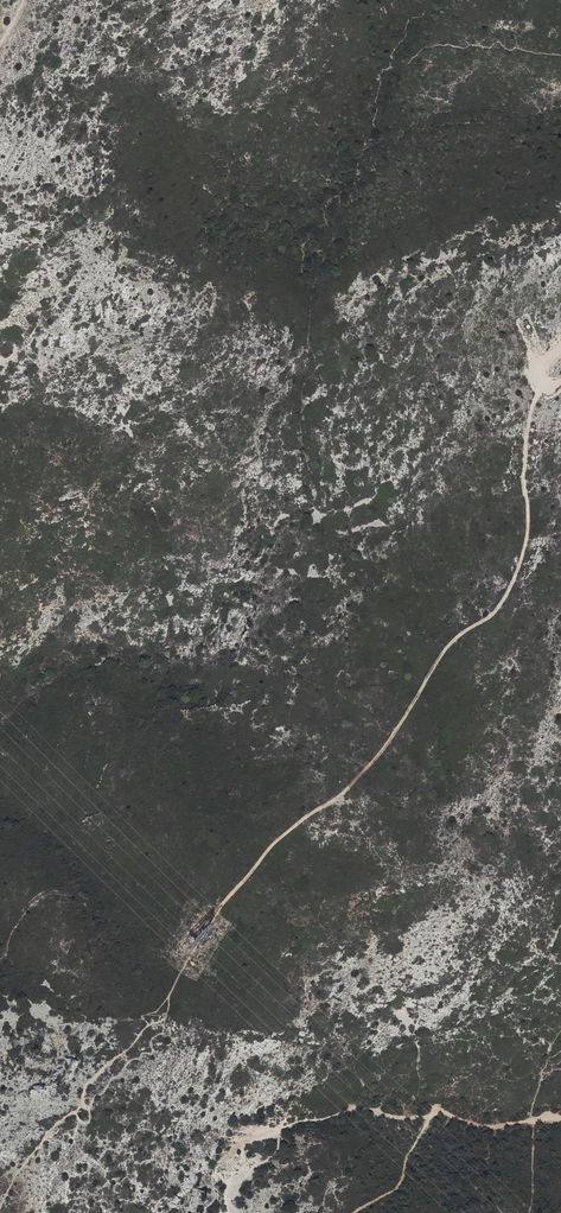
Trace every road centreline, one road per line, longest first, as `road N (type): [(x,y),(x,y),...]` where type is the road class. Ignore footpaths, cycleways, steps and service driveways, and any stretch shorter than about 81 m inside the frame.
road 1 (track): [(543,386),(527,432),(527,537),(498,607),(444,649),(365,769),(279,838),(217,909)]
road 2 (track): [(355,1107),(413,1118),(441,1113),(481,1128),(560,1119)]

